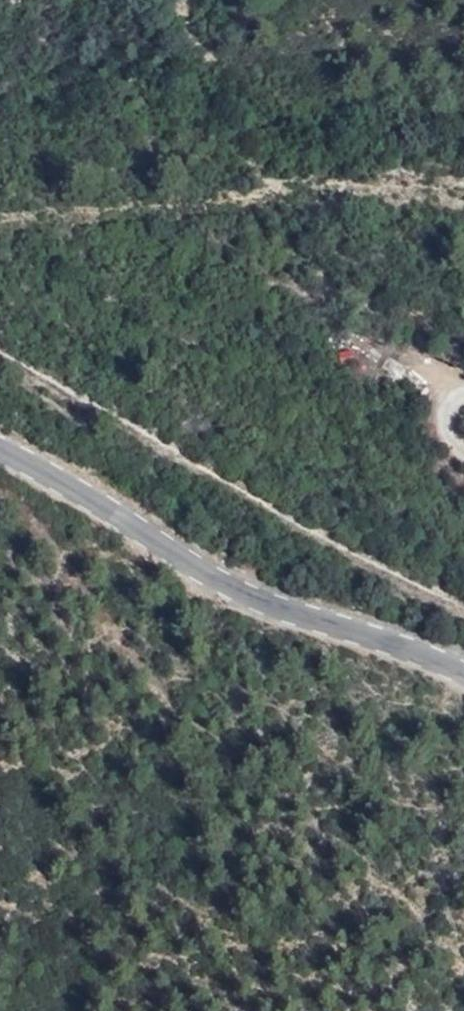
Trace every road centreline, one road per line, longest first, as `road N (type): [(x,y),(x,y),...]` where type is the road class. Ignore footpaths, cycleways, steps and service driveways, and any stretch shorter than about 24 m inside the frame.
road 1 (track): [(463,614),(373,579),(0,360)]
road 2 (tertiary): [(0,448),(248,597),(463,674)]

